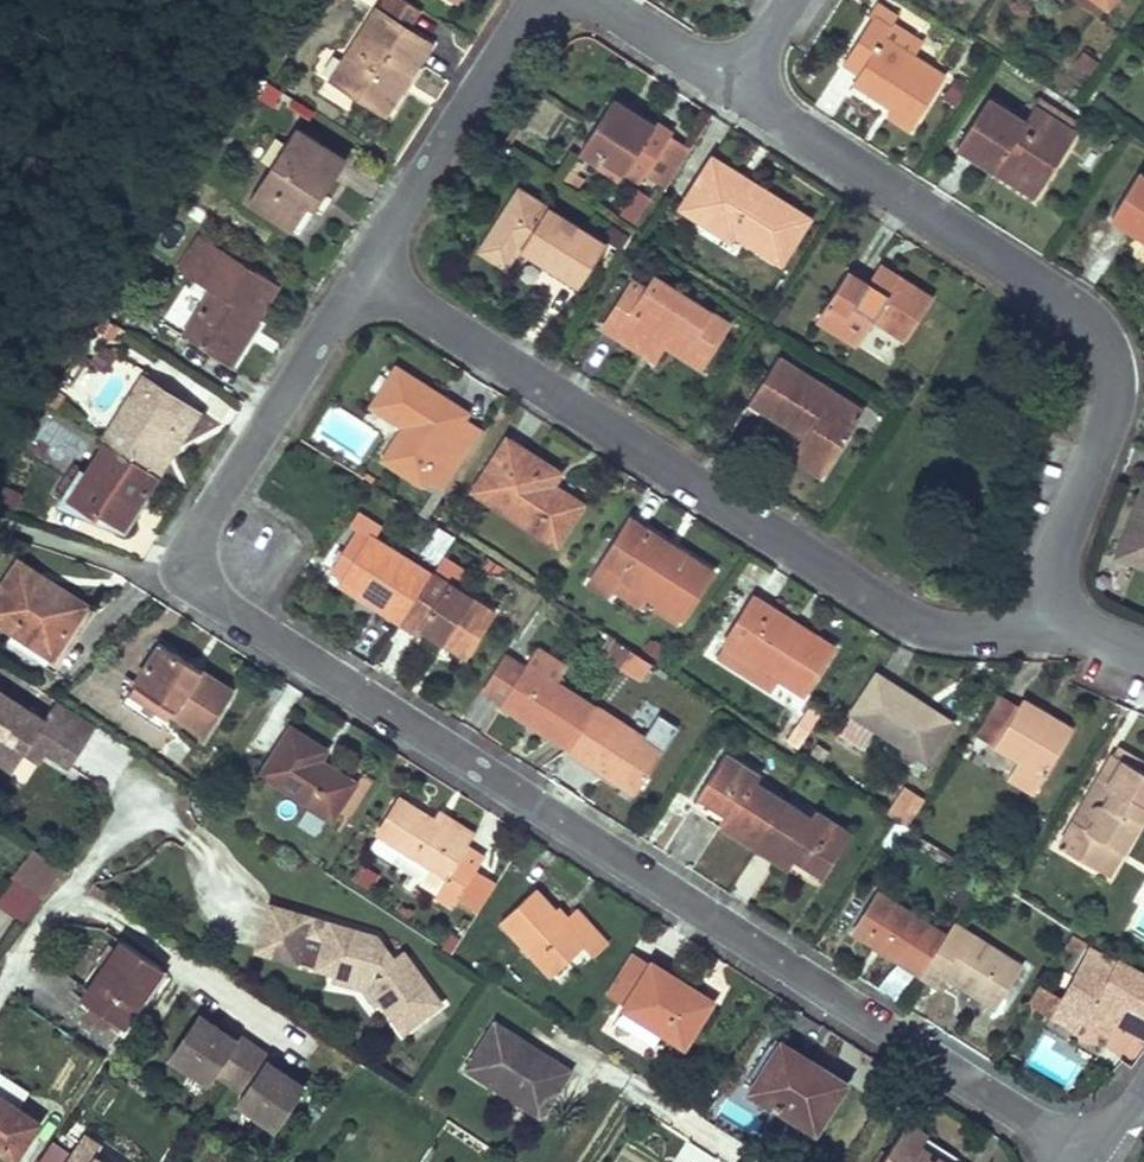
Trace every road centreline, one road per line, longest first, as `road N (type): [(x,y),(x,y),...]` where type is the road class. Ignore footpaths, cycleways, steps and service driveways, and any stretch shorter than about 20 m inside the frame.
road 1 (residential): [(366,277),(200,517),(187,566),(194,587),(1095,1156)]
road 2 (residential): [(1049,606),(1016,632),(949,635),(874,598),(366,277)]
road 3 (residential): [(725,83),(1080,306),(1103,335),(1116,385),(1049,606)]
road 4 (residential): [(366,277),(518,22),(560,1),(602,14),(725,83)]

